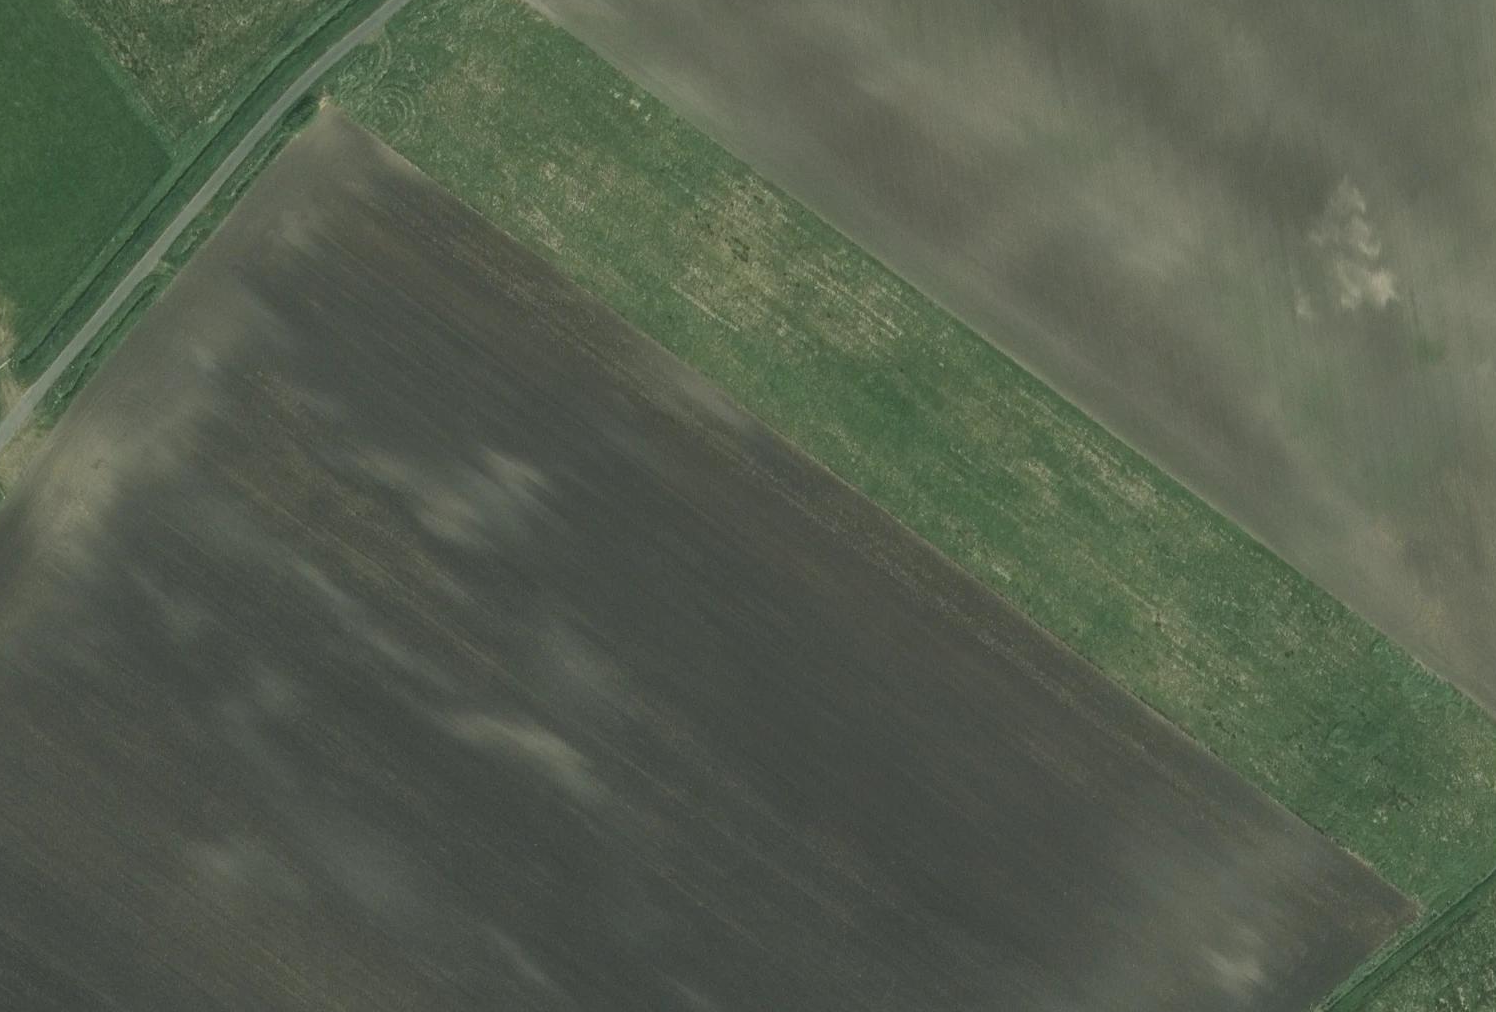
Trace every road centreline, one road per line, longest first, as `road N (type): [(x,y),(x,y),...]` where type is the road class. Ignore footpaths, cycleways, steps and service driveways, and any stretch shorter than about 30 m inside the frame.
road 1 (track): [(0,439),(293,92),(402,0)]

